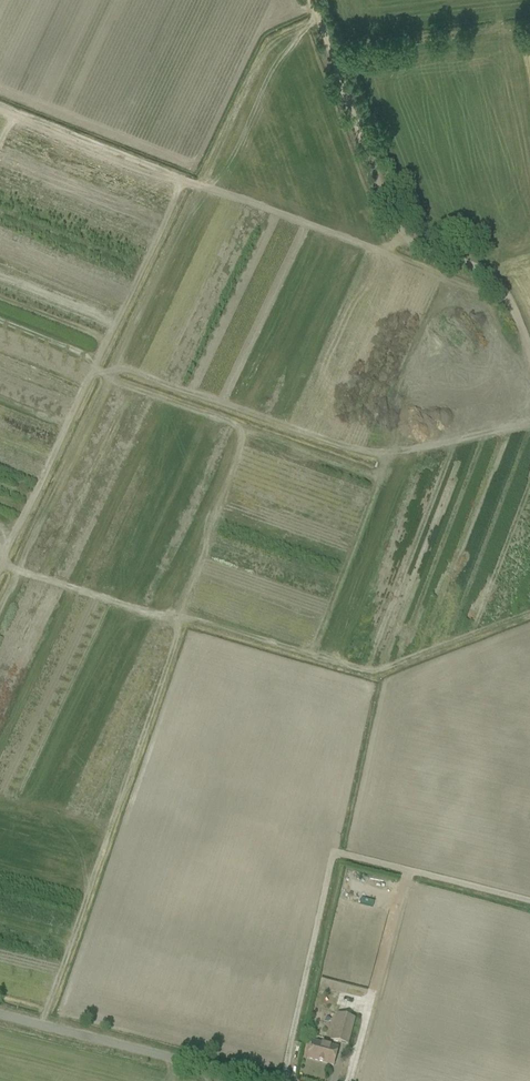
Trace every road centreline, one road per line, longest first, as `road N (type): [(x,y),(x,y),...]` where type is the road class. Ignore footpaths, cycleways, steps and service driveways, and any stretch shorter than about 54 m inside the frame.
road 1 (track): [(310,0),(400,249),(491,281),(529,368)]
road 2 (unclassified): [(265,1080),(0,1014)]

